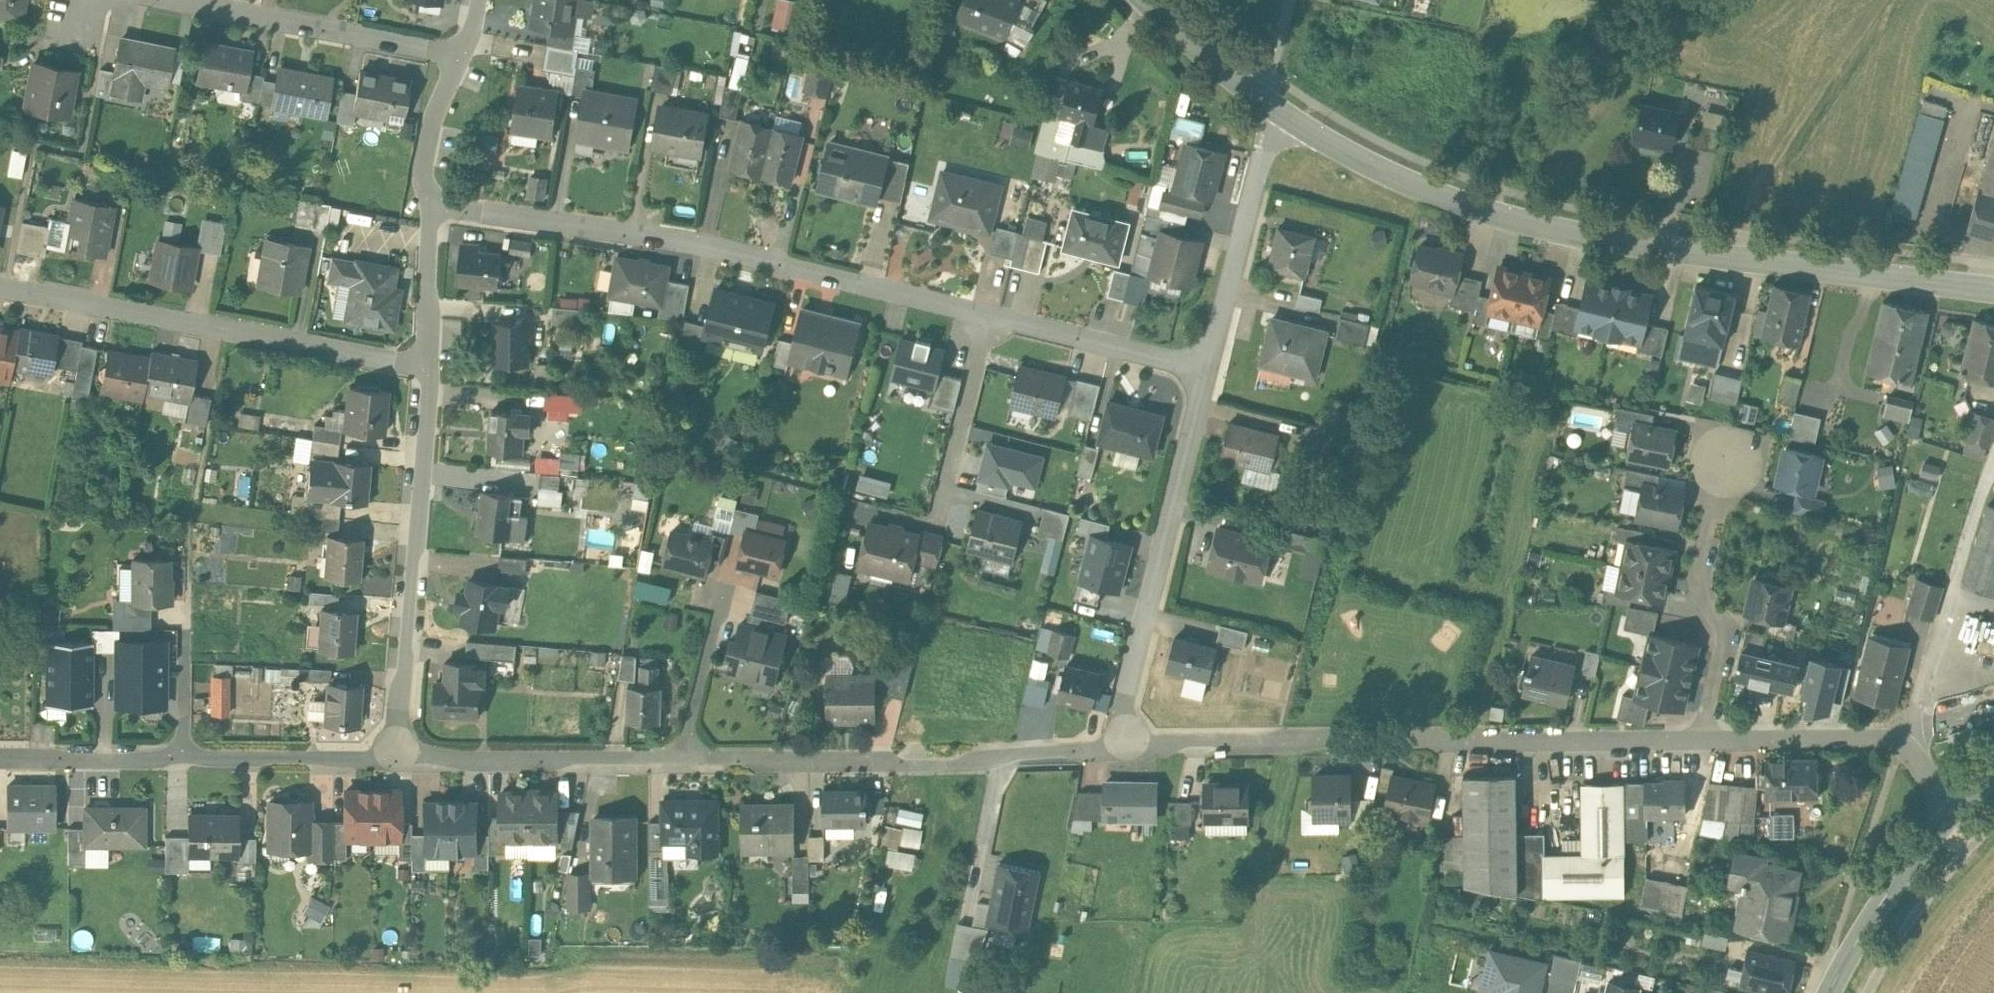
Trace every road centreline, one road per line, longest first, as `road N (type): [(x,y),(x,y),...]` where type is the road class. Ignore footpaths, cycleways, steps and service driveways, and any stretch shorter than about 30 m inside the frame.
road 1 (residential): [(434,202),(689,238),(1207,368)]
road 2 (secondary): [(1993,290),(1552,228),(1396,180),(1279,110)]
road 3 (residential): [(393,757),(985,756),(1125,739)]
road 4 (residential): [(1125,739),(1698,738)]
road 5 (residential): [(0,288),(424,358)]
road 6 (residential): [(393,757),(424,358)]
road 7 (residential): [(0,755),(393,757)]
road 8 (residential): [(1125,739),(1126,700),(1207,368)]
road 9 (residential): [(1726,455),(1698,593),(1725,635),(1698,738)]
road 10 (residential): [(1698,738),(1880,736),(1908,745),(1956,806)]
road 11 (residential): [(1207,368),(1279,110)]
road 12 (residential): [(199,0),(463,43)]
road 13 (tertiary): [(1829,992),(1901,872),(1956,806)]
road 14 (residential): [(463,43),(434,202)]
road 15 (residential): [(424,358),(434,202)]
road 16 (secondary): [(1258,94),(1153,0)]

